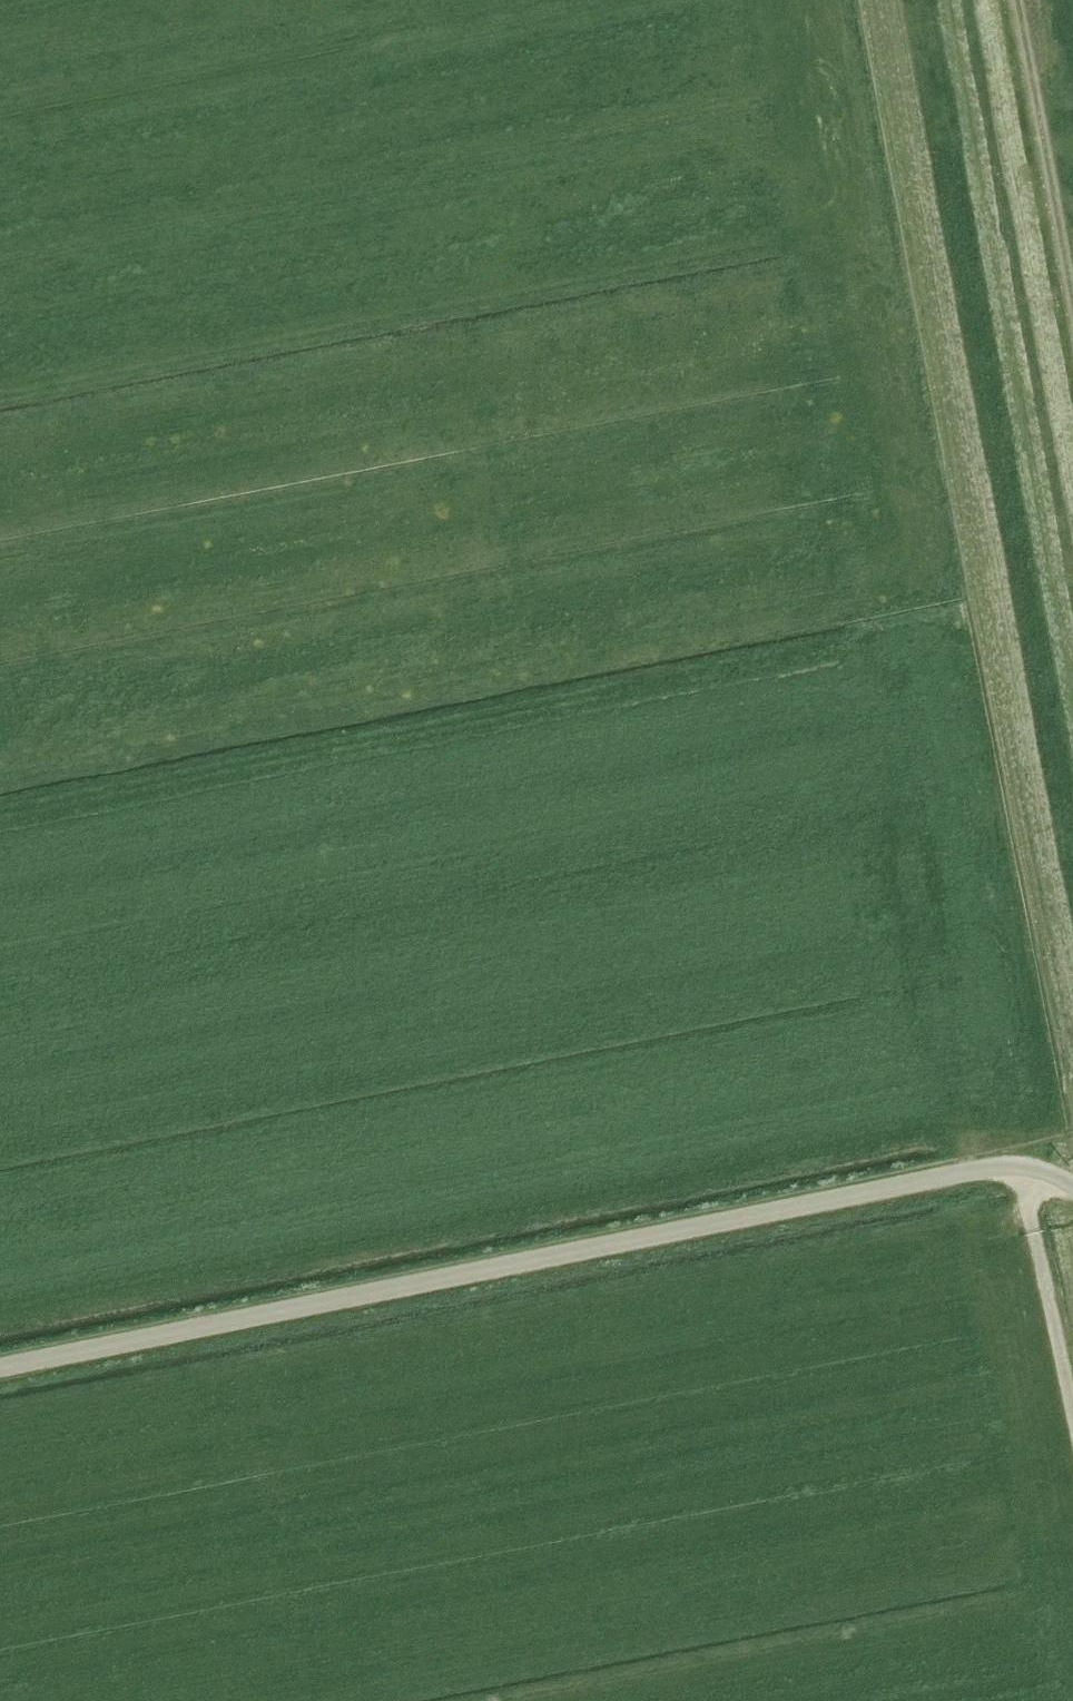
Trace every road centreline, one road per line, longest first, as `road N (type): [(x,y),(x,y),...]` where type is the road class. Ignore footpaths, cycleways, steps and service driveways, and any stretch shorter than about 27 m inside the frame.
road 1 (unclassified): [(0,1367),(991,1167),(1039,1171),(1072,1187)]
road 2 (track): [(1015,0),(1072,314)]
road 3 (track): [(1027,1169),(1029,1213),(1072,1405)]

